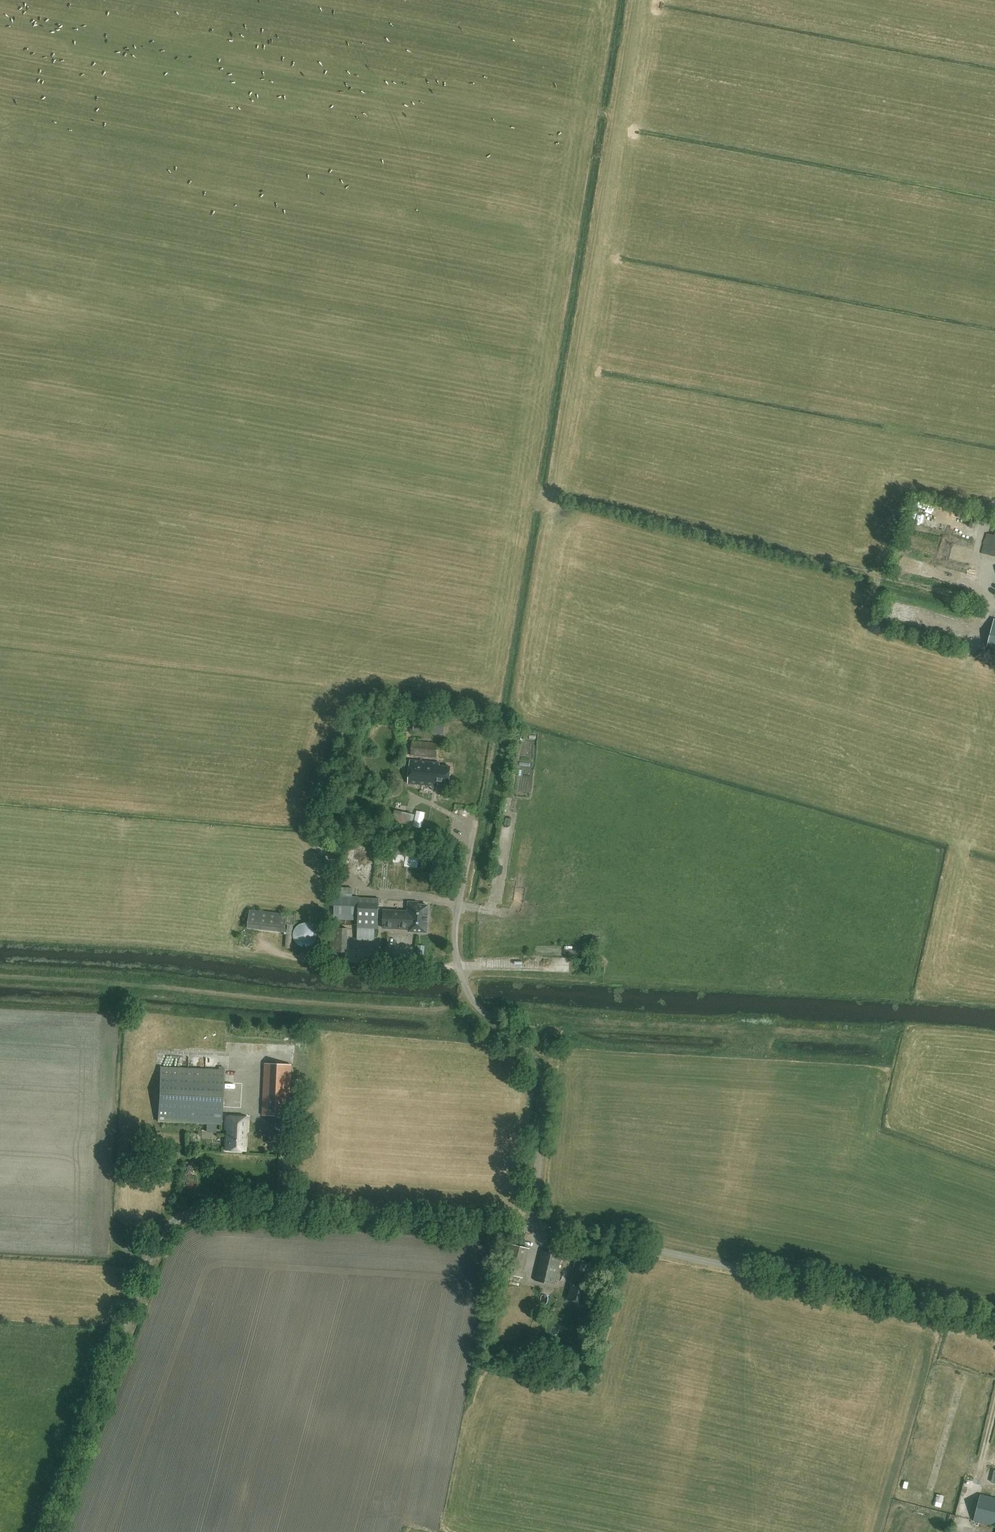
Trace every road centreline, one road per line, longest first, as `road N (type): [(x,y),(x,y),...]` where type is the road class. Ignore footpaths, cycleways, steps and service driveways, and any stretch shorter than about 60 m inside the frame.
road 1 (track): [(0,419),(539,510),(562,496),(964,597)]
road 2 (unclassified): [(49,1531),(150,1253),(175,1222),(223,1208),(534,1228)]
road 3 (unclassified): [(534,1228),(994,1319)]
road 4 (unclassified): [(534,1228),(539,1069),(470,996),(456,954),(474,823)]

